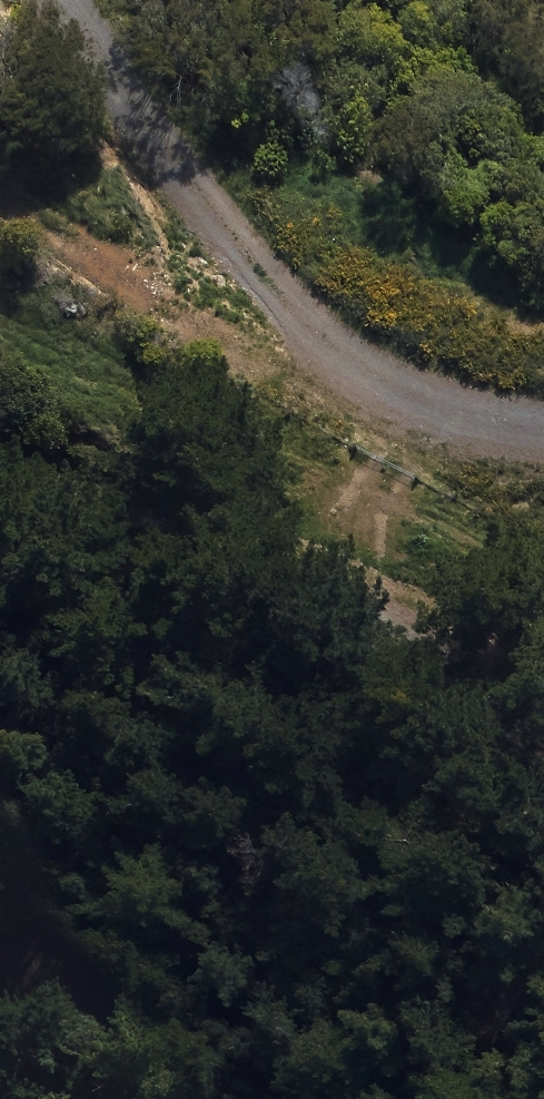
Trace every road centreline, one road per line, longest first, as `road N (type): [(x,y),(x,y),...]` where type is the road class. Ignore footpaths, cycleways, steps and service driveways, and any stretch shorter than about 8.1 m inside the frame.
road 1 (track): [(57,0),(313,333),(386,387),(486,422),(543,431)]
road 2 (track): [(543,783),(357,605),(386,387)]
road 3 (track): [(357,605),(0,482)]
road 4 (track): [(0,988),(111,1098)]

